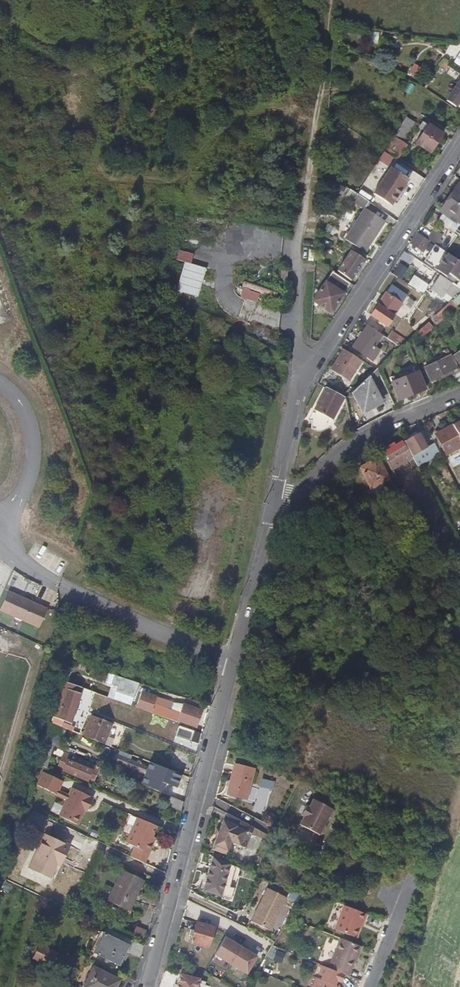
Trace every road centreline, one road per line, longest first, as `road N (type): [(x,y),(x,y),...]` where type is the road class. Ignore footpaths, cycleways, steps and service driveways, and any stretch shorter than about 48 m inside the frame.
road 1 (residential): [(147,986),(275,500)]
road 2 (residential): [(275,500),(300,380),(459,147)]
road 3 (track): [(300,380),(302,228),(328,0)]
road 4 (residential): [(275,500),(341,450),(459,393)]

